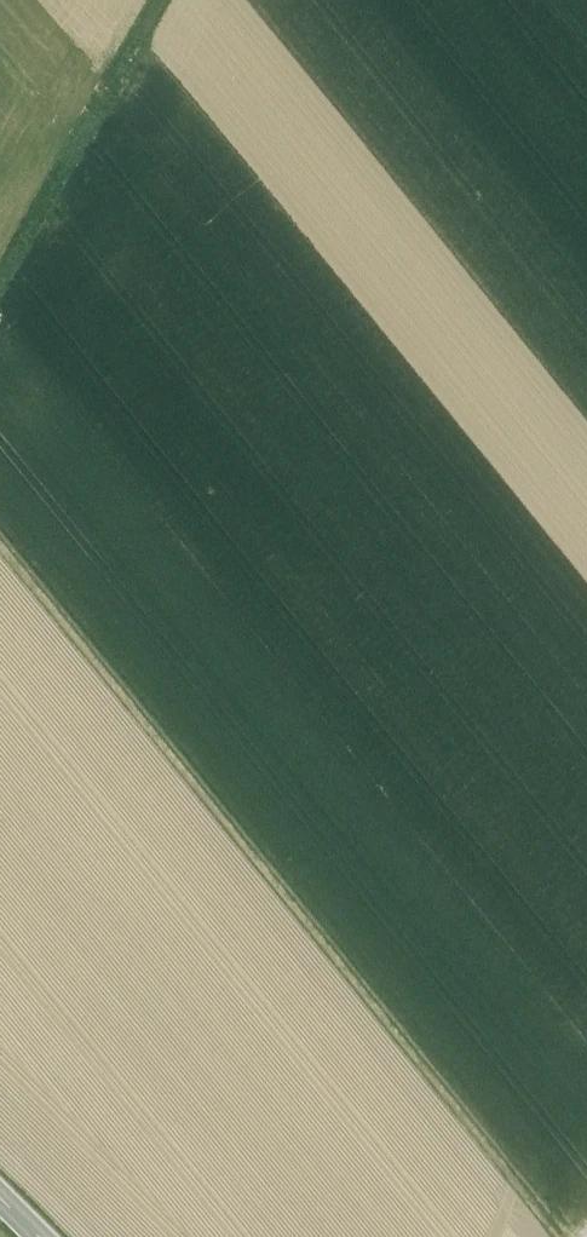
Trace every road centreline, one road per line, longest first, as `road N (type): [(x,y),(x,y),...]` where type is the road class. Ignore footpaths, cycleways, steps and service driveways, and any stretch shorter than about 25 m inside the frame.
road 1 (track): [(0,541),(560,1236)]
road 2 (track): [(162,0),(0,282)]

